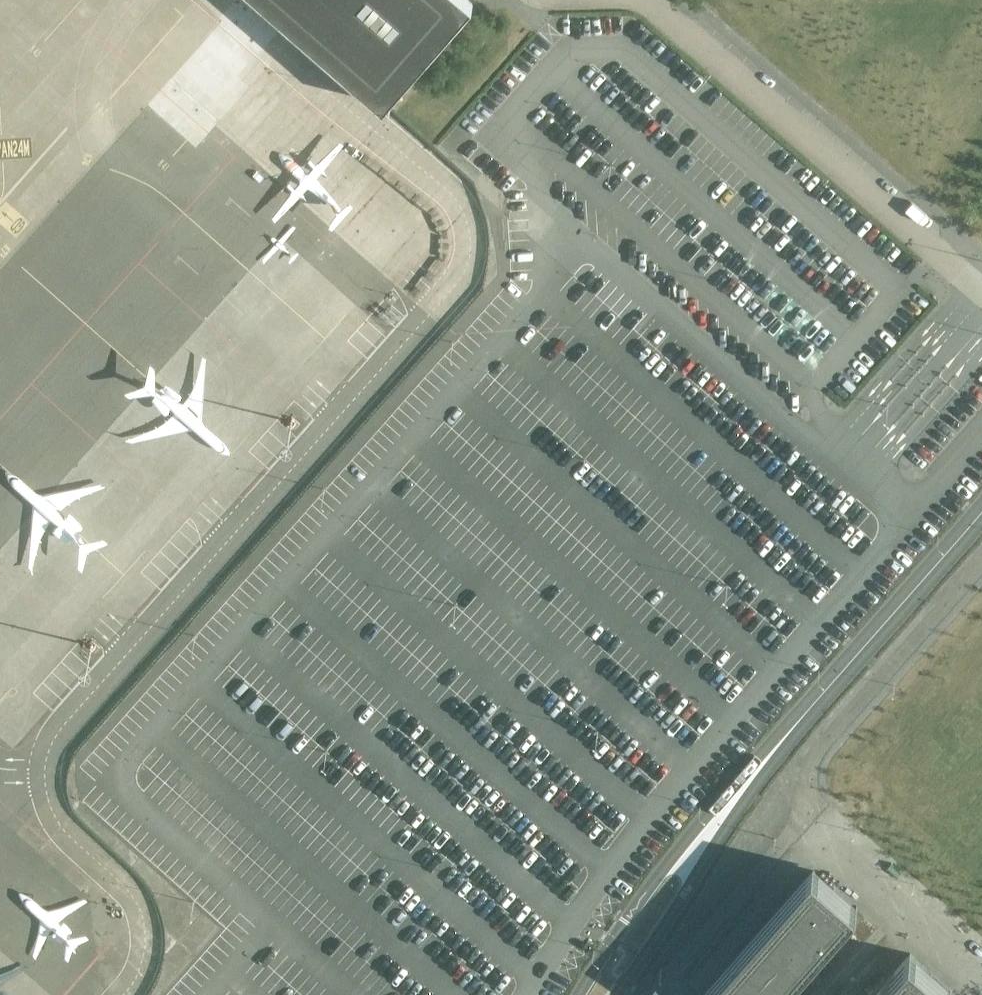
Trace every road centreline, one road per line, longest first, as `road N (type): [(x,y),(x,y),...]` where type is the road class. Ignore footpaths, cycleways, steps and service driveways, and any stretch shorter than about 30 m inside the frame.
road 1 (unclassified): [(981,571),(829,749),(812,816),(776,870),(663,994)]
road 2 (unclassified): [(981,290),(642,0)]

